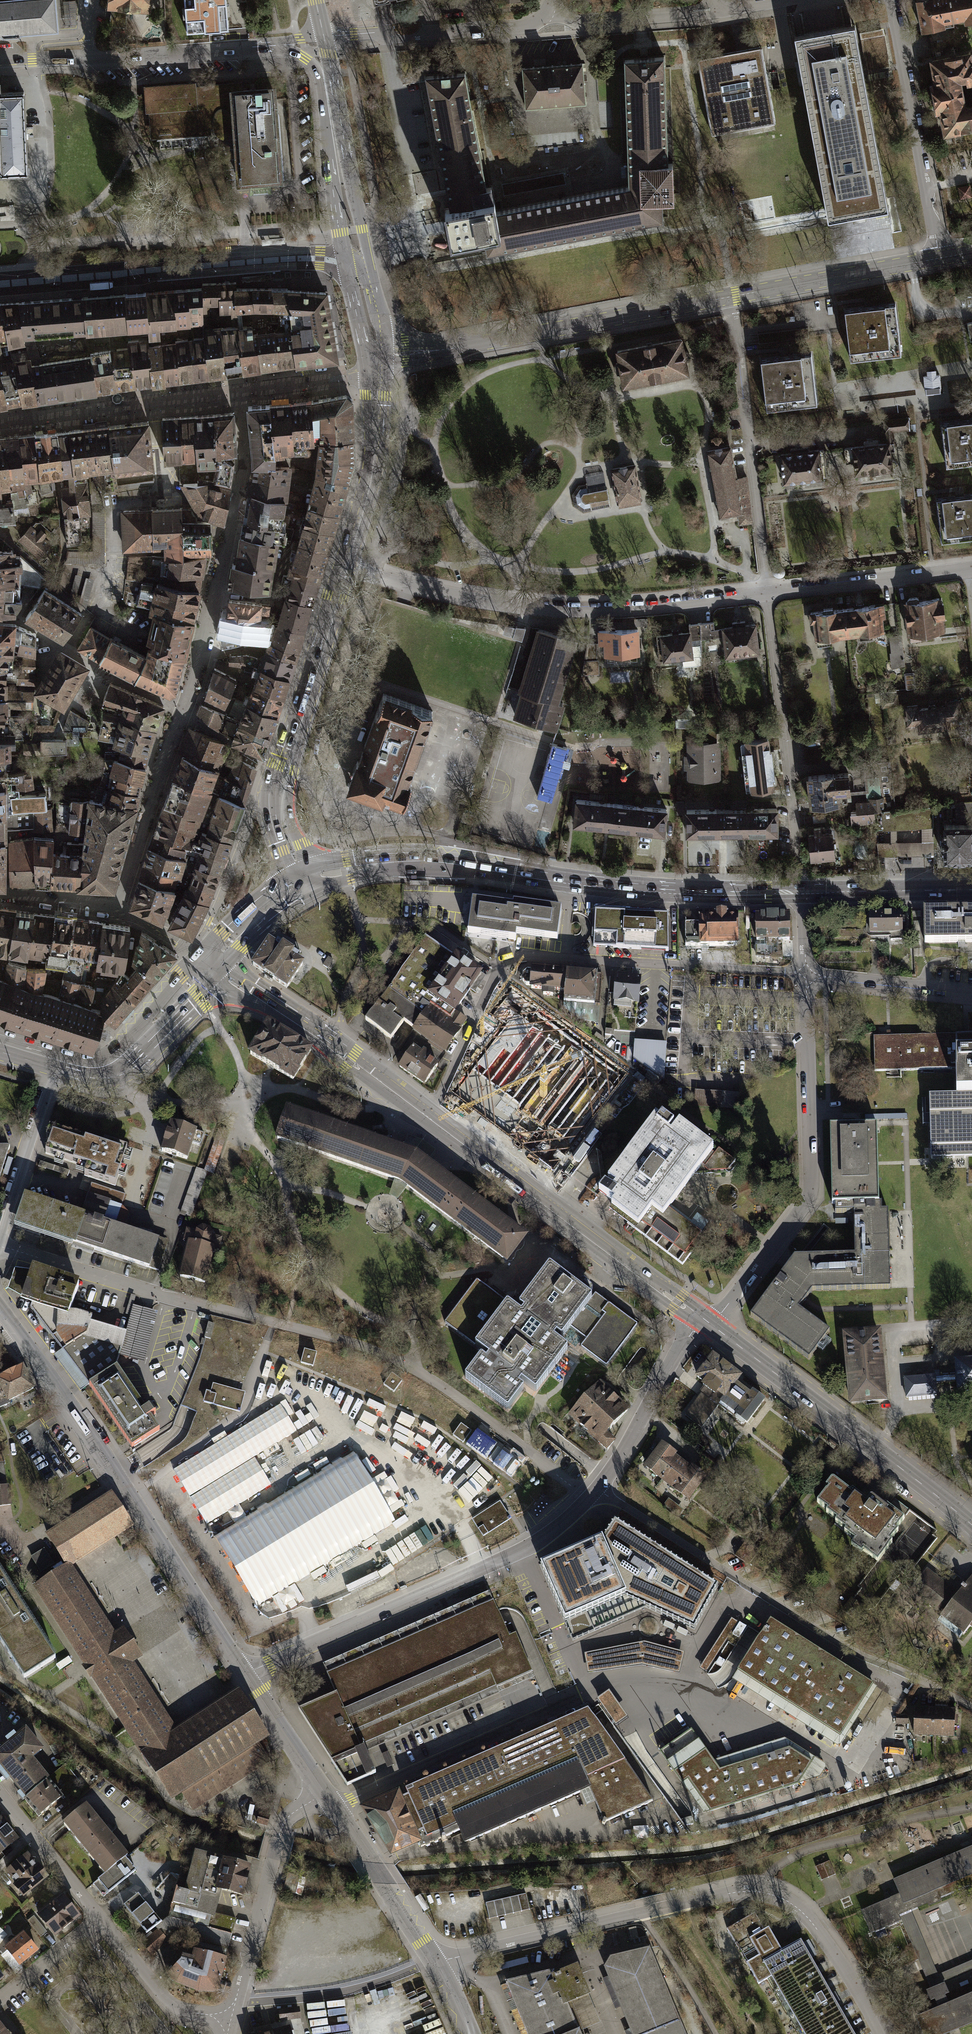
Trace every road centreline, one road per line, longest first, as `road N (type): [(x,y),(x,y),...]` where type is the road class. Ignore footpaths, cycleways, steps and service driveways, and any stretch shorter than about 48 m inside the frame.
road 1 (residential): [(436,1962),(759,1891),(782,1899),(818,1929),(880,2033)]
road 2 (residential): [(428,1118),(507,962),(531,956),(807,974)]
road 3 (tertiary): [(0,1310),(246,1675)]
road 4 (residential): [(602,1484),(840,1642),(971,1709)]
road 5 (primary): [(296,737),(369,481),(377,356)]
road 6 (residential): [(382,576),(463,597),(586,610),(672,610),(768,598)]
road 7 (residential): [(246,1675),(522,1551),(588,1499)]
road 8 (residential): [(711,1326),(808,1202),(807,974)]
road 9 (unclassified): [(0,283),(359,256)]
road 10 (secondary): [(377,356),(727,294)]
road 11 (primary): [(428,1118),(702,1320)]
road 12 (primary): [(711,1326),(971,1526)]
road 13 (residential): [(727,294),(768,598)]
road 14 (residential): [(768,598),(803,892)]
road 15 (residential): [(580,1694),(335,1808)]
road 16 (primary): [(310,892),(401,869),(572,883)]
road 17 (primary): [(572,883),(421,853),(312,871)]
road 18 (residential): [(893,0),(940,257)]
road 19 (primary): [(218,970),(428,1118)]
road 20 (residential): [(232,2017),(282,1828),(324,1793)]
road 21 (primary): [(572,883),(671,894),(803,892)]
road 22 (residential): [(324,35),(413,40),(512,28),(546,12)]
road 23 (residential): [(2,1247),(210,1308)]
road 24 (secondary): [(727,294),(940,257)]
road 25 (residential): [(768,598),(971,573)]
road 26 (residential): [(2,1247),(54,1061)]
road 27 (residential): [(602,1484),(702,1320)]
road 28 (tertiary): [(335,1808),(436,1962)]
road 29 (residential): [(100,1916),(170,2004),(232,2017)]
road 30 (residential): [(546,12),(577,24),(714,15)]
road 31 (primary): [(803,892),(971,891)]
road 32 (residential): [(807,974),(971,992)]
road 33 (primary): [(90,58),(254,46)]
road 34 (residential): [(0,1793),(100,1916)]
road 35 (primary): [(296,737),(282,751),(268,802),(292,879)]
road 36 (primary): [(254,46),(312,65),(336,147)]
road 37 (tertiary): [(246,1675),(324,1793)]
road 38 (primary): [(115,1063),(137,1054),(218,970)]
road 39 (primary): [(312,871),(288,808),(296,737)]
road 40 (primary): [(200,958),(115,1063)]
road 41 (residential): [(0,1997),(100,1916)]
road 42 (primary): [(292,879),(246,910),(200,958)]
road 43 (primary): [(218,970),(310,892)]

